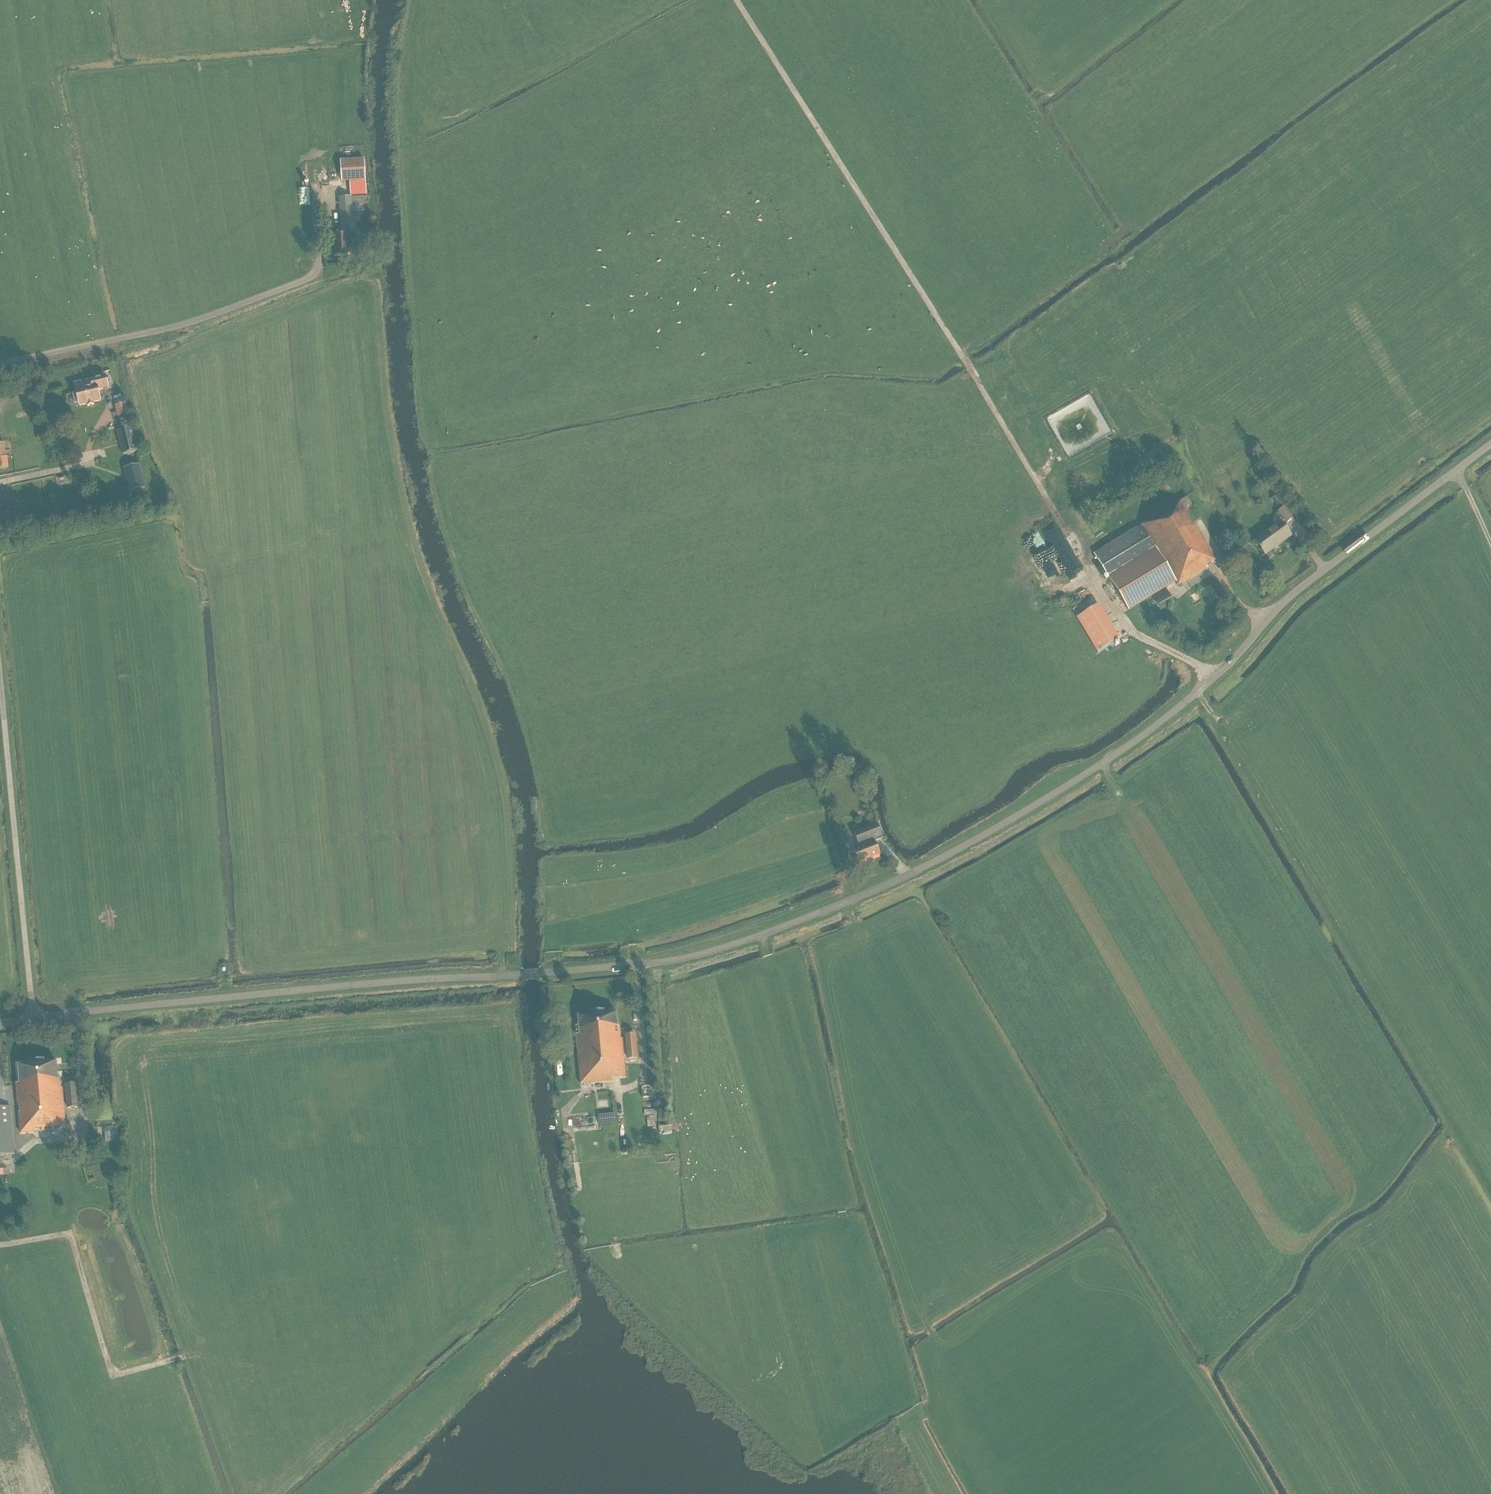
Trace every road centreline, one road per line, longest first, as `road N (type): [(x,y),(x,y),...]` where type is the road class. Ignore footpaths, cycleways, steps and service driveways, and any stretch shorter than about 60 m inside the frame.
road 1 (unclassified): [(0,1023),(690,958),(879,889),(1136,740),(1231,661),(1283,601),(1490,443)]

